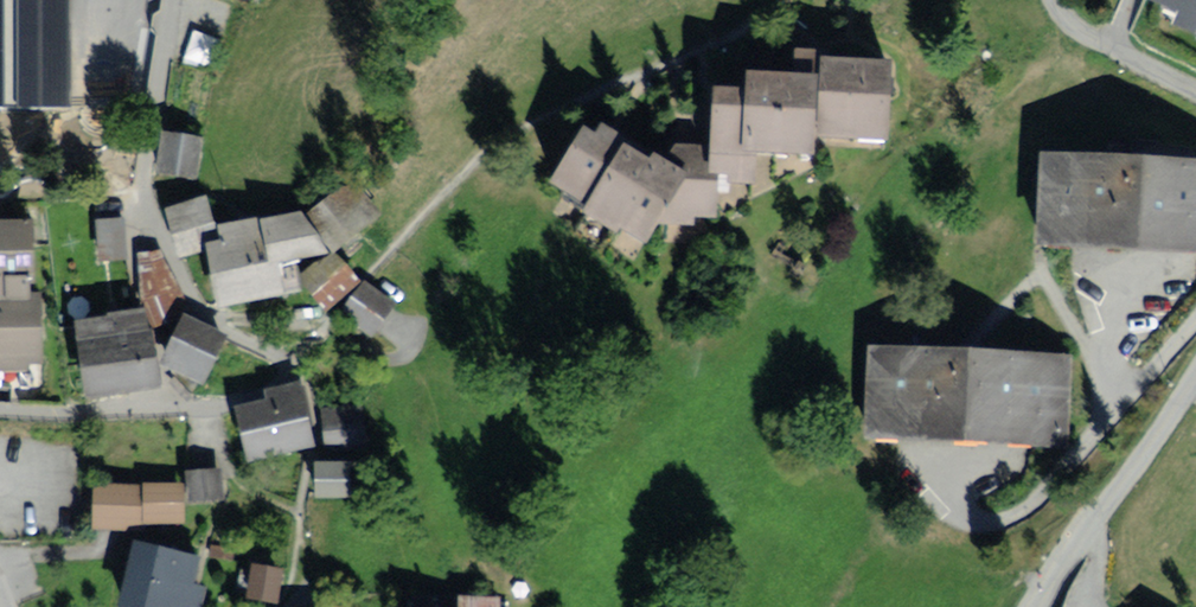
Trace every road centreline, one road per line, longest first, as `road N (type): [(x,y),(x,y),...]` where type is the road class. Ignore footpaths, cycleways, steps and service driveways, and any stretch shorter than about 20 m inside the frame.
road 1 (residential): [(1014,606),(1037,567),(1195,367)]
road 2 (residential): [(0,396),(207,396)]
road 3 (residential): [(141,198),(174,0)]
road 4 (residential): [(1195,87),(1070,26),(1058,0)]

